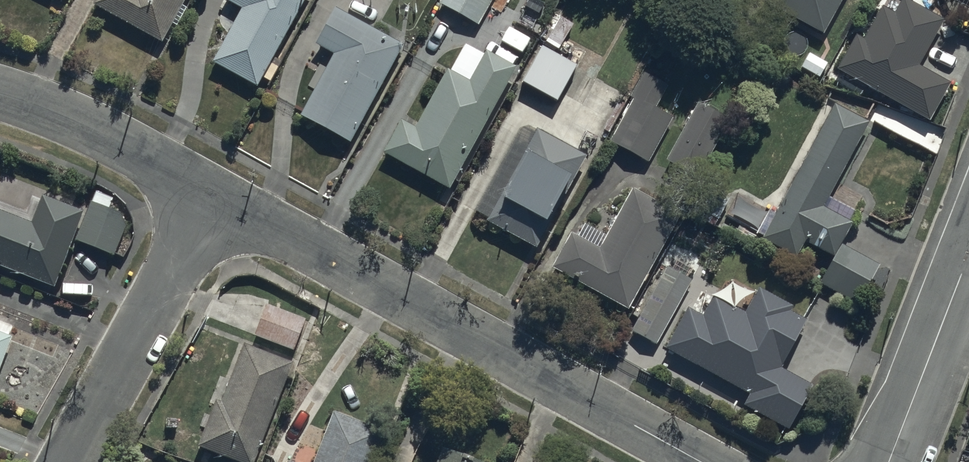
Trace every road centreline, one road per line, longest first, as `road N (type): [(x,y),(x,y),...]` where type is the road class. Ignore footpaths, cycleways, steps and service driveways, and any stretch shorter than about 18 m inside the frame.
road 1 (residential): [(702,461),(214,192)]
road 2 (residential): [(214,192),(67,461)]
road 3 (residential): [(214,192),(98,131),(0,93)]
road 4 (tertiary): [(887,461),(967,258)]

